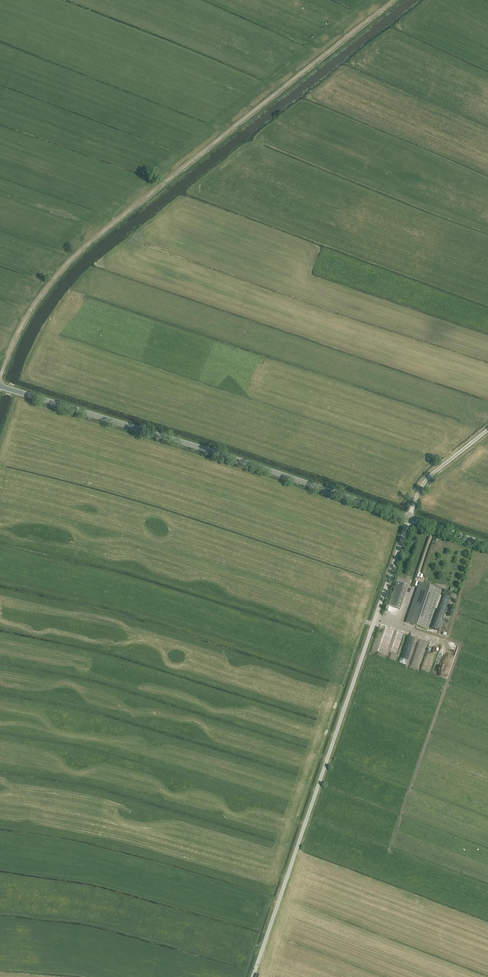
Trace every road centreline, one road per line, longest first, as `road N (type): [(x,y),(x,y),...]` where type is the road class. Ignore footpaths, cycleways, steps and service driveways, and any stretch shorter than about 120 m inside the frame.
road 1 (track): [(251,976),(416,497),(428,476),(487,428)]
road 2 (track): [(0,376),(25,316),(62,263),(393,0)]
road 3 (unclassified): [(487,545),(0,386)]

